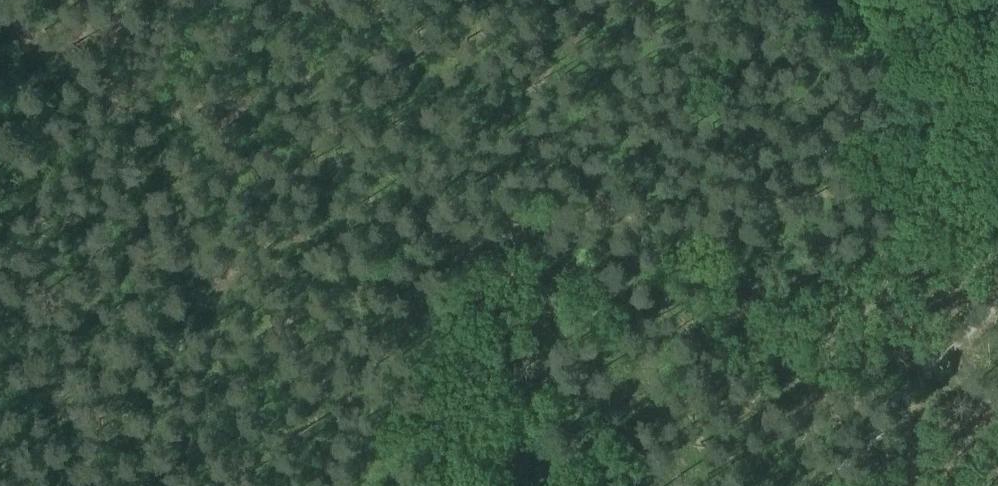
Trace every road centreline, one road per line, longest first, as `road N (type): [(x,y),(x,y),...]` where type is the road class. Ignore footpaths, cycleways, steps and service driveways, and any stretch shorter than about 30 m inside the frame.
road 1 (track): [(997,280),(832,485)]

